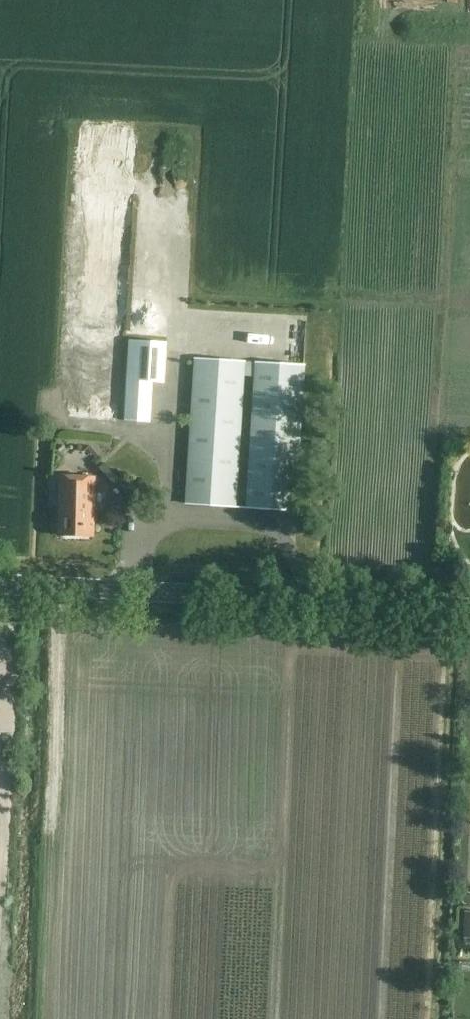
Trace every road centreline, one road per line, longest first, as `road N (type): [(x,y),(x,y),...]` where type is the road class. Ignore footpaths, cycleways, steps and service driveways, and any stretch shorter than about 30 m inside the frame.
road 1 (unclassified): [(469,608),(0,584)]

